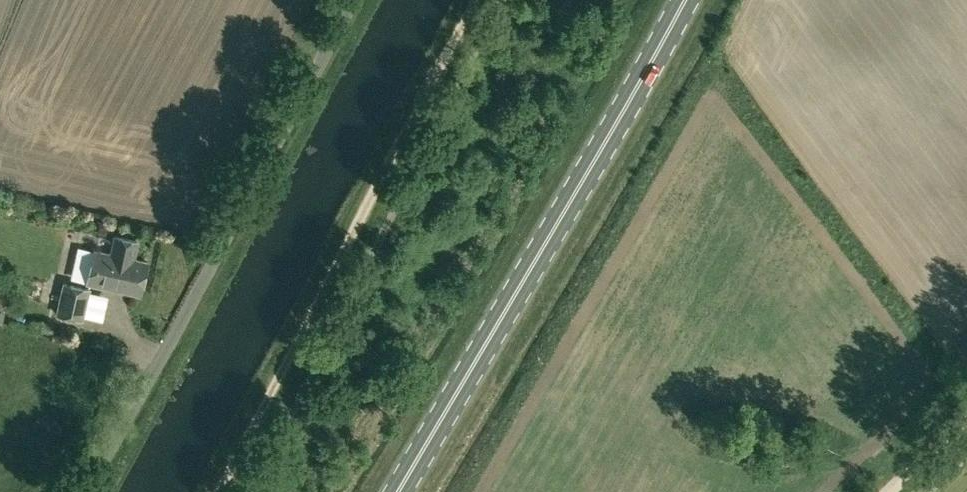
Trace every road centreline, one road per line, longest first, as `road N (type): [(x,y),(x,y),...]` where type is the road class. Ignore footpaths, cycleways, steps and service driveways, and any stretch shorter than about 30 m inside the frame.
road 1 (unclassified): [(74,491),(352,0)]
road 2 (track): [(475,0),(217,491)]
road 3 (primary): [(684,0),(461,398)]

